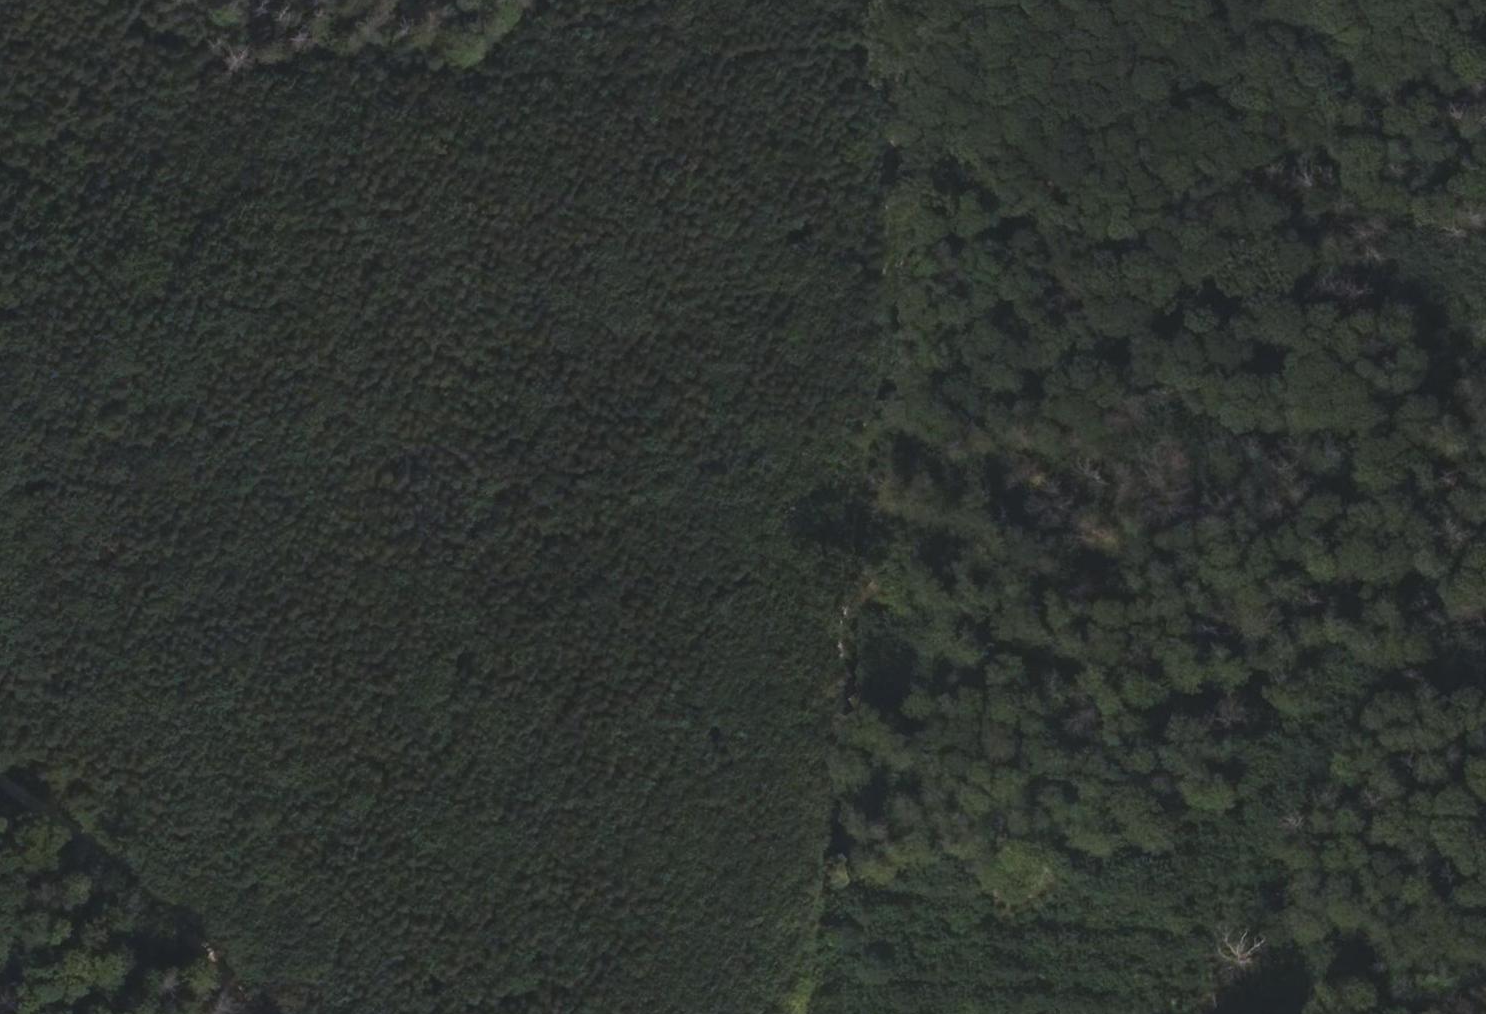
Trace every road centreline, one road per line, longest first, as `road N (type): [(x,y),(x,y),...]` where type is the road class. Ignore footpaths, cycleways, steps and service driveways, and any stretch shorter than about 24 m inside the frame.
road 1 (track): [(0,779),(177,919),(249,1013)]

